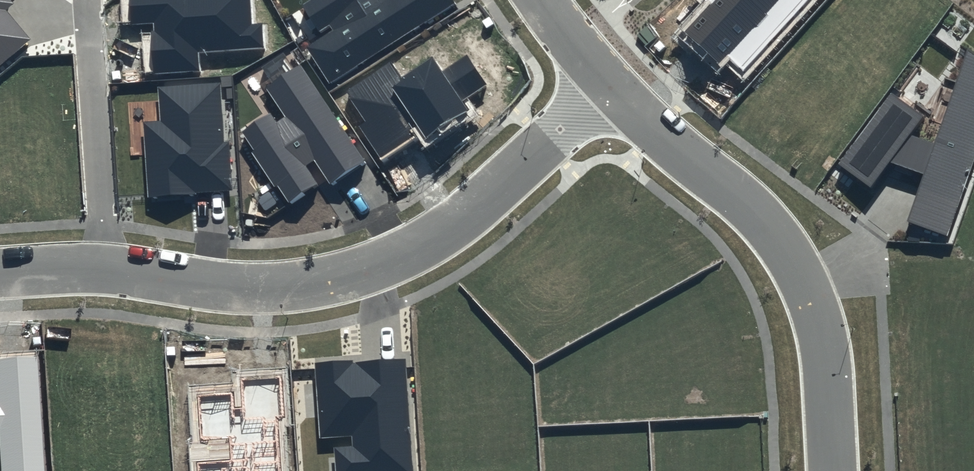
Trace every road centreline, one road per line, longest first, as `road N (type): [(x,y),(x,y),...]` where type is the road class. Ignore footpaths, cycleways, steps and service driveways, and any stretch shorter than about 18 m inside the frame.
road 1 (residential): [(612,87),(473,211),(375,267),(288,285),(106,268),(0,272)]
road 2 (residential): [(834,470),(823,335),(787,248),(612,87)]

